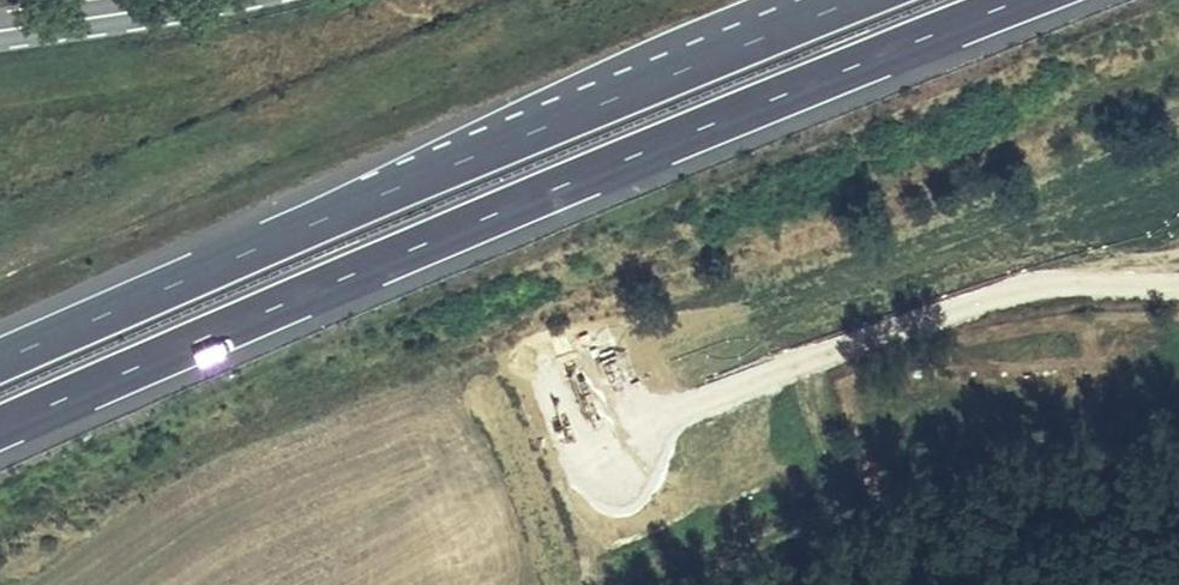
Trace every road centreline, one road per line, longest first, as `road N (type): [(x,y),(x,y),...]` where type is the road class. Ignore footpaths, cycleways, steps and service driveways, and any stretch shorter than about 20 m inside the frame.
road 1 (motorway): [(0,427),(1019,0)]
road 2 (motorway): [(861,0),(0,361)]
road 3 (primary): [(0,30),(179,0)]

